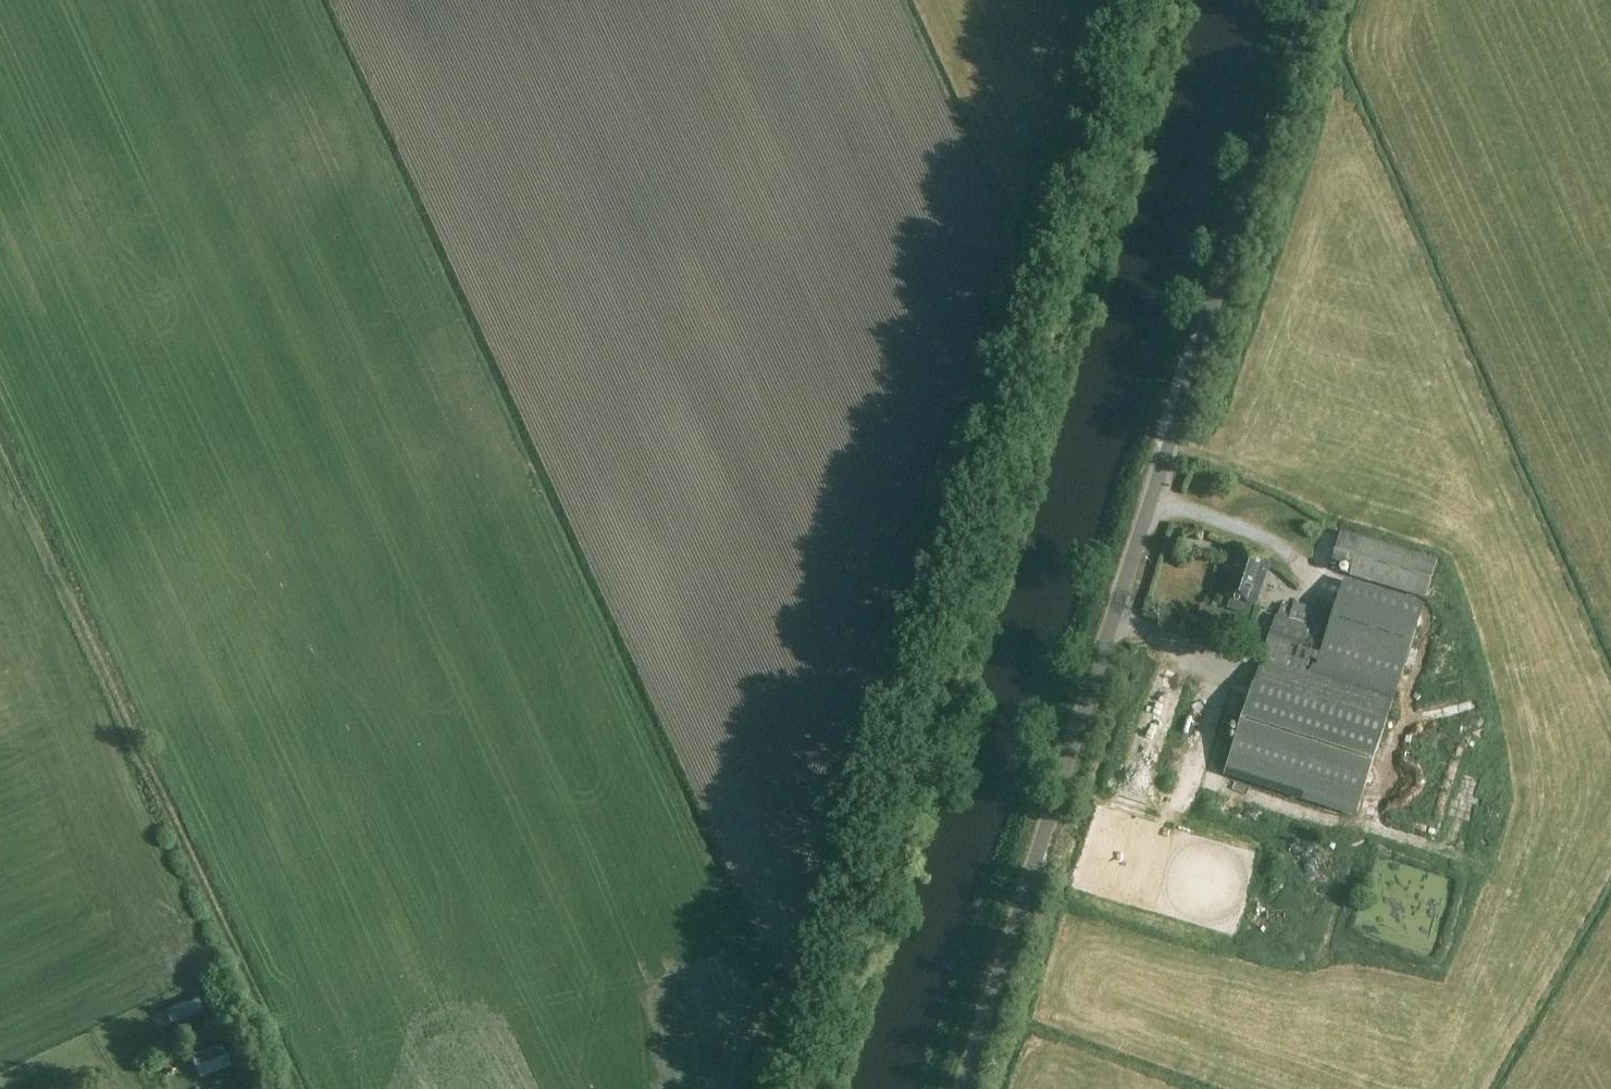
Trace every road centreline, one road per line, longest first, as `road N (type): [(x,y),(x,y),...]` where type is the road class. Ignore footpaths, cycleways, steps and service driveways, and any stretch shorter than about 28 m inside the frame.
road 1 (unclassified): [(965,1088),(1310,0)]

